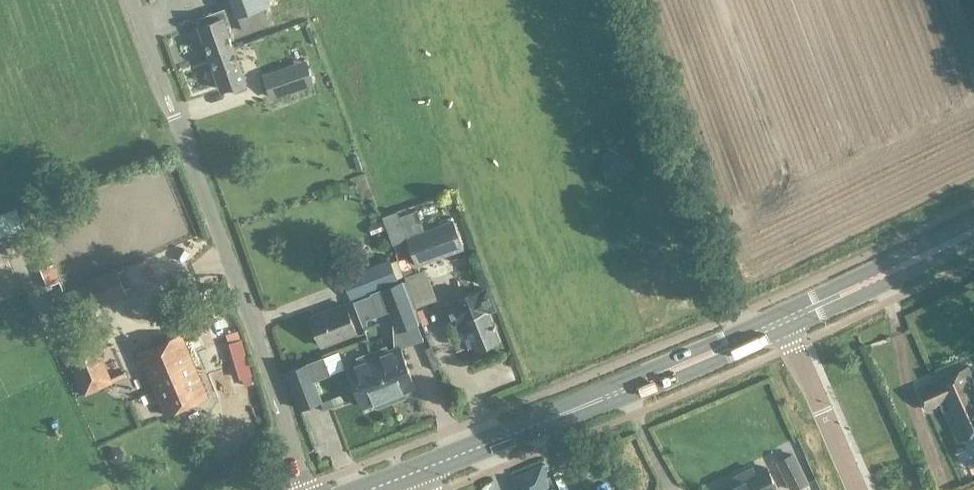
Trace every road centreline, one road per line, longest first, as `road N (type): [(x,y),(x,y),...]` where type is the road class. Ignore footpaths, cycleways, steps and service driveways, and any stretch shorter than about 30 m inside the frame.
road 1 (residential): [(307,489),(132,0)]
road 2 (secondary): [(403,477),(781,321)]
road 3 (secondary): [(781,321),(973,229)]
road 4 (residential): [(857,489),(781,321)]

